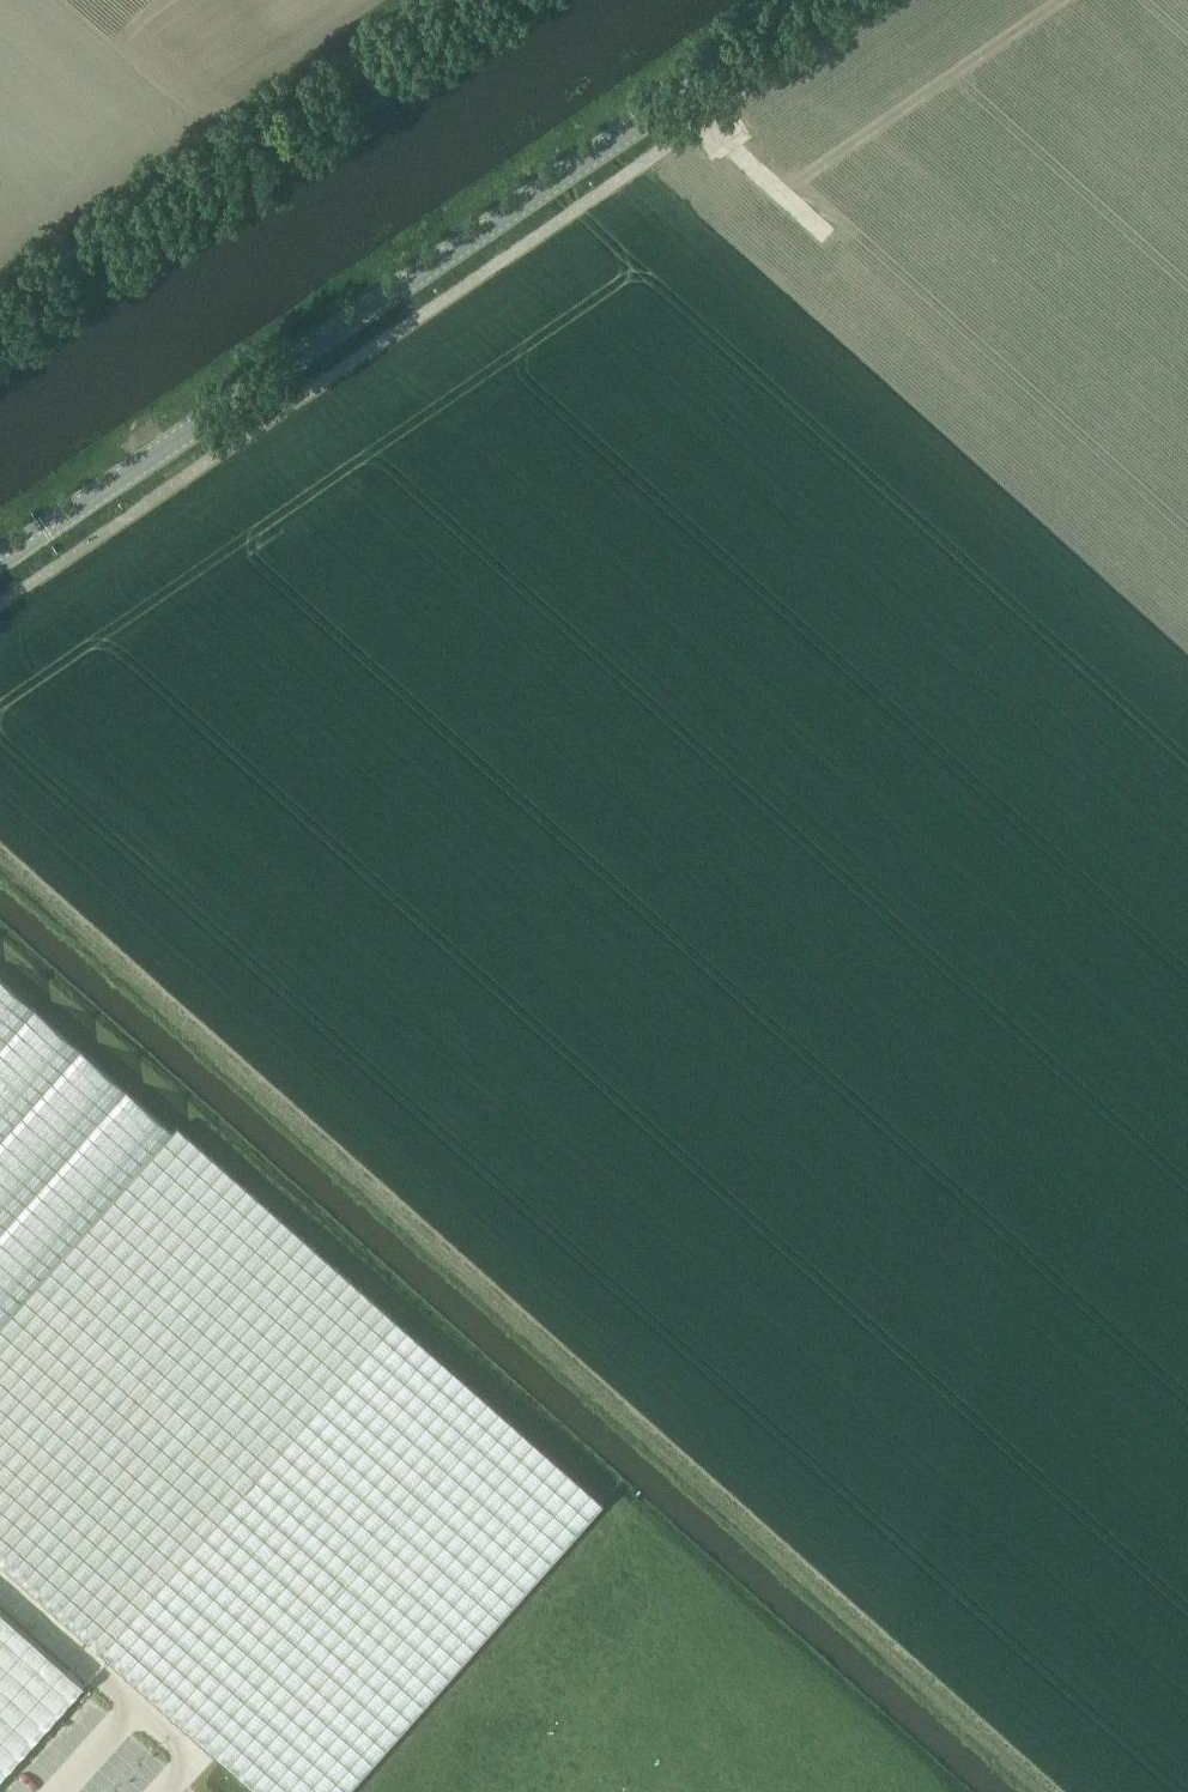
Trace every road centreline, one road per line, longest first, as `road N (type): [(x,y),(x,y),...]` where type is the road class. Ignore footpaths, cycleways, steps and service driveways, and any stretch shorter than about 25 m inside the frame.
road 1 (tertiary): [(0,563),(823,0)]
road 2 (unclassified): [(0,314),(457,0)]

